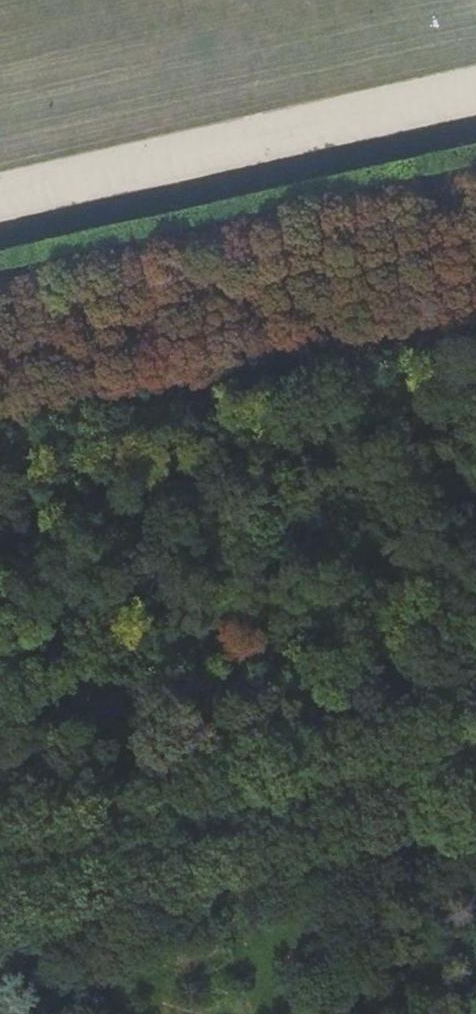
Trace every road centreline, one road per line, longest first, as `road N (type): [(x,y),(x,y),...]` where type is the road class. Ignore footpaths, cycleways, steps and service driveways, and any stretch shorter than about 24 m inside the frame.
road 1 (track): [(0,204),(475,99)]

